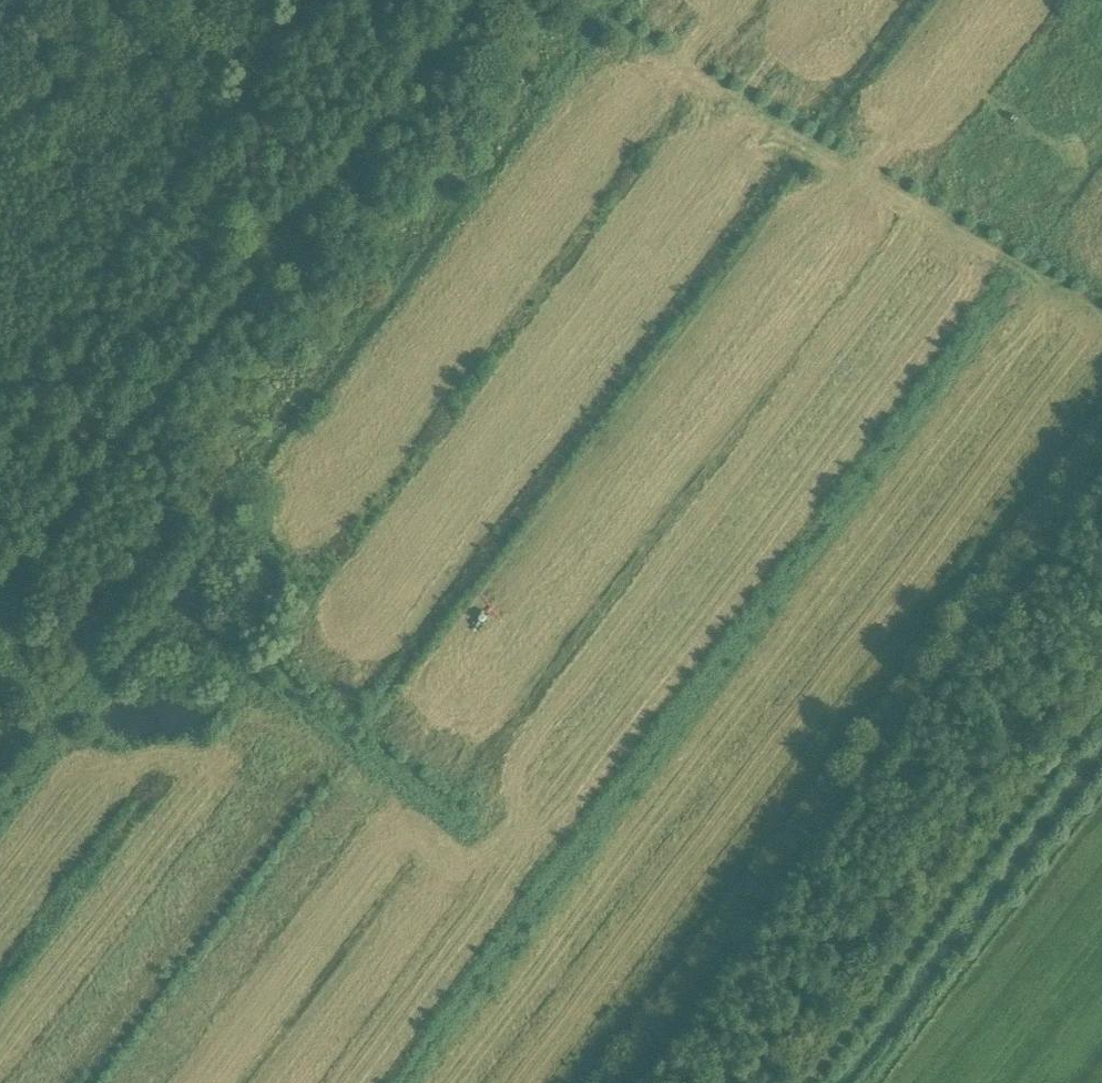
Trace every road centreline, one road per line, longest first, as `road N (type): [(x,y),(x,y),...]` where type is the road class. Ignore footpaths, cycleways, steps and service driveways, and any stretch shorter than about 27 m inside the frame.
road 1 (track): [(1101,700),(805,1082)]

